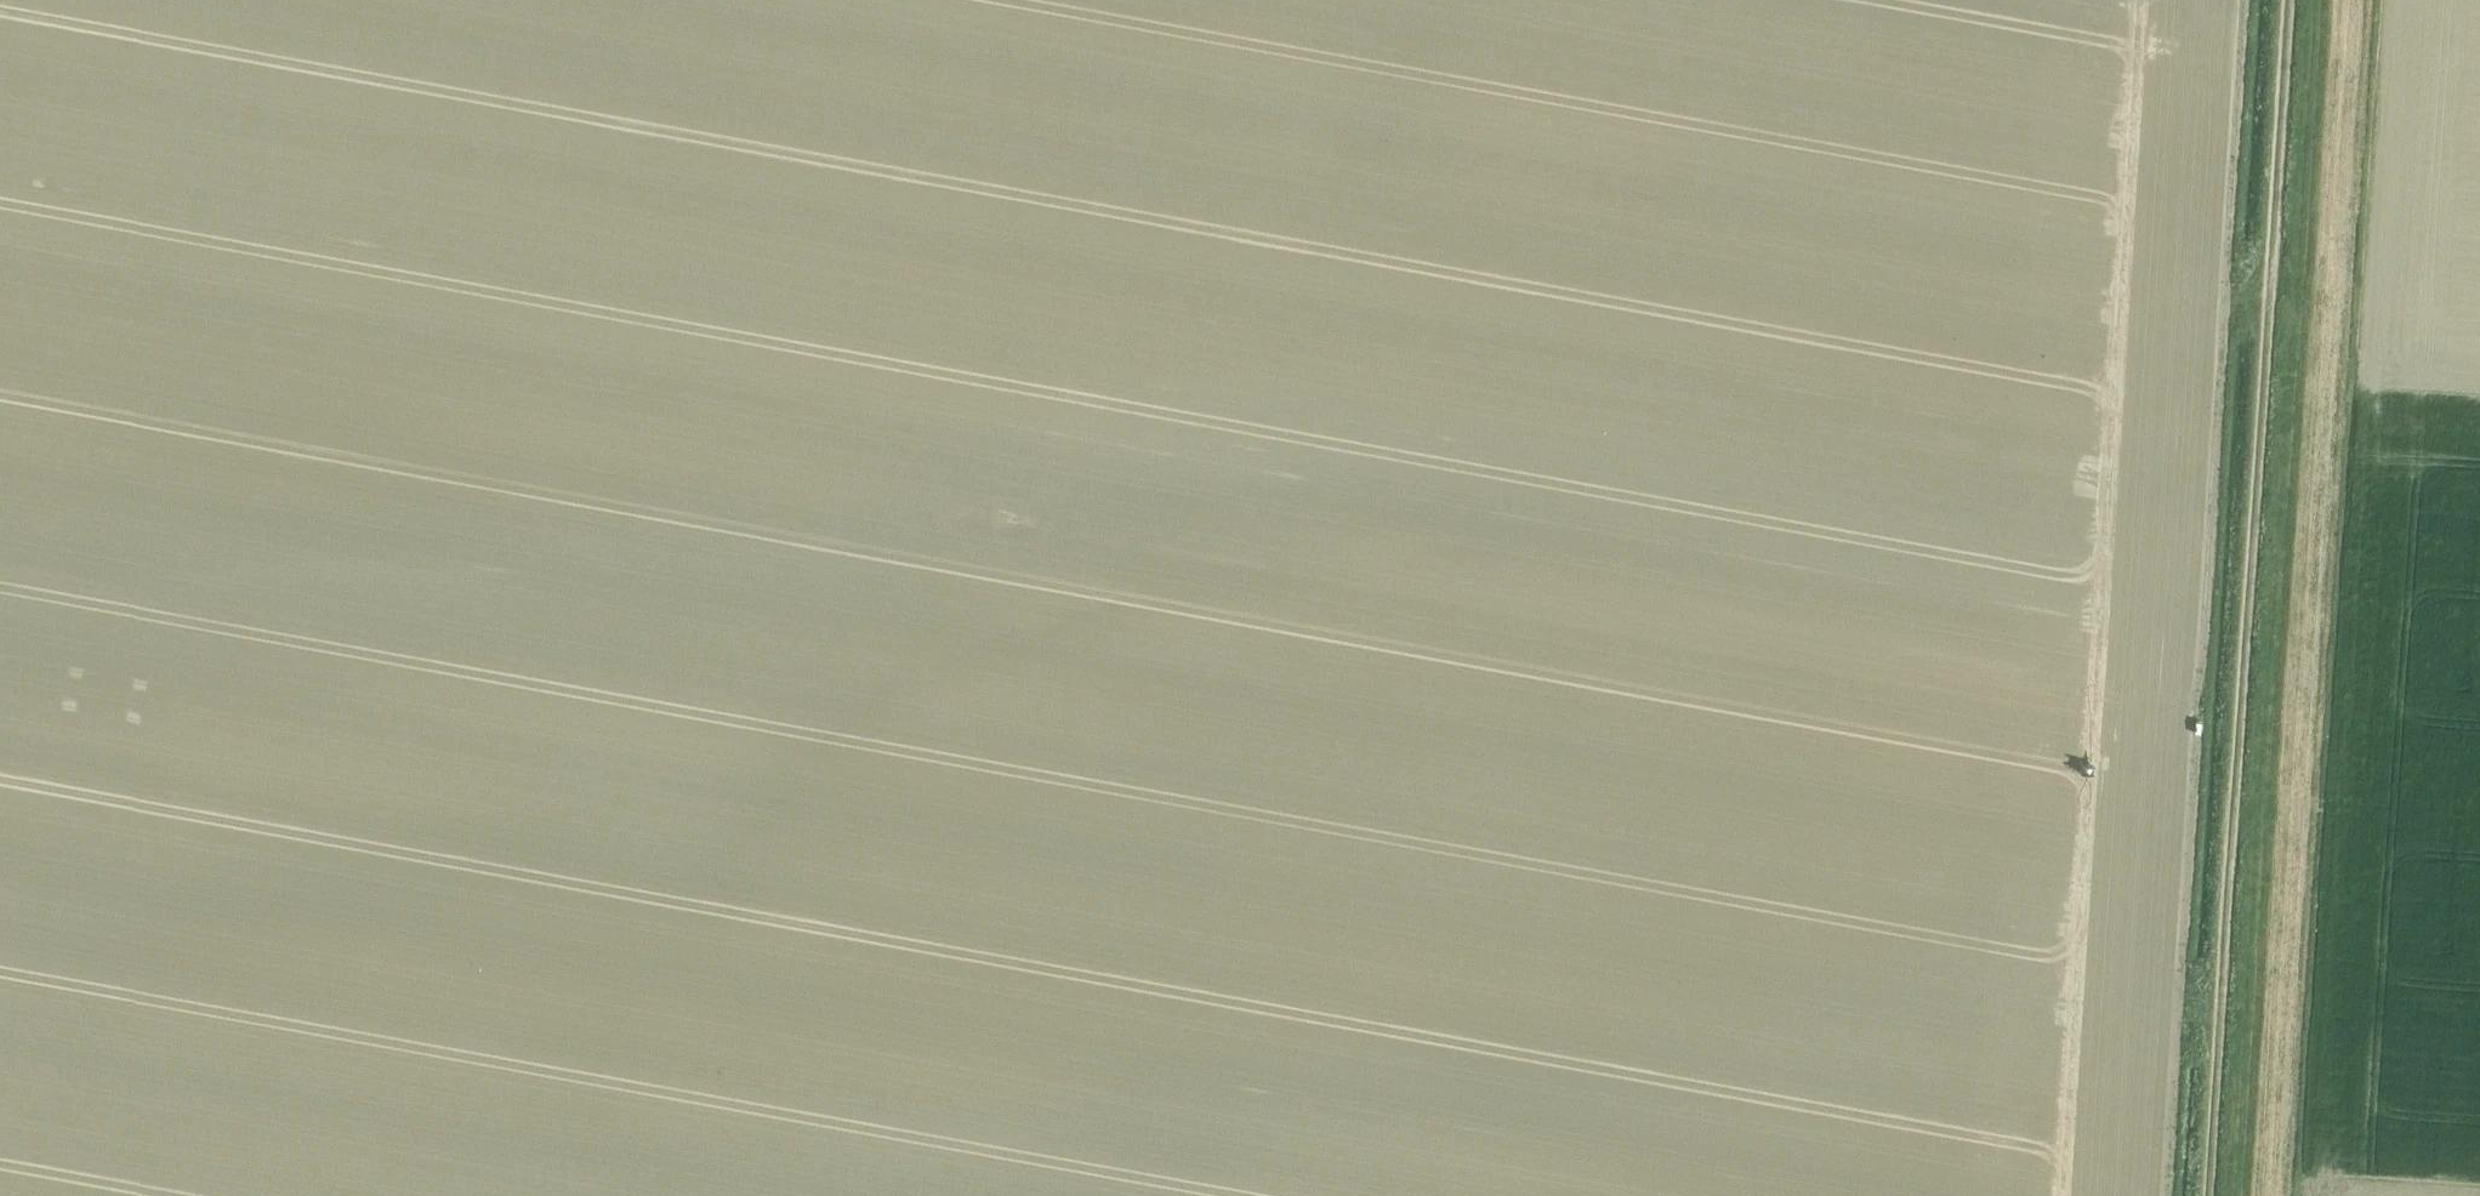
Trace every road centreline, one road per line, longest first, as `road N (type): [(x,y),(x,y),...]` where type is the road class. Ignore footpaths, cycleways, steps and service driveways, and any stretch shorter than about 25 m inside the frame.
road 1 (track): [(2209,1195),(2287,0)]

